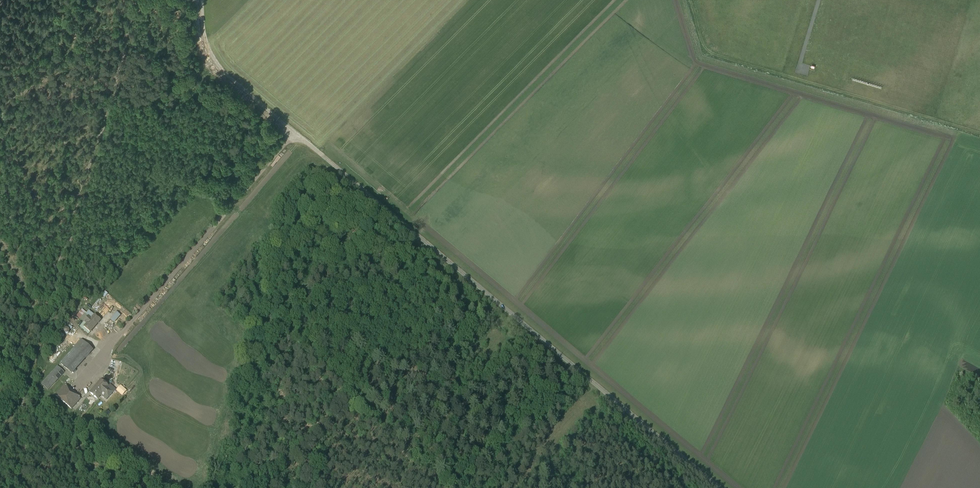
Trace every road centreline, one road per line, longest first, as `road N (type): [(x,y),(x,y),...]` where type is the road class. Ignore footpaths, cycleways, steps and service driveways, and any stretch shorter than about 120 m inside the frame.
road 1 (track): [(720,487),(295,133)]
road 2 (track): [(135,0),(27,368)]
road 3 (track): [(295,133),(214,60),(201,0)]

